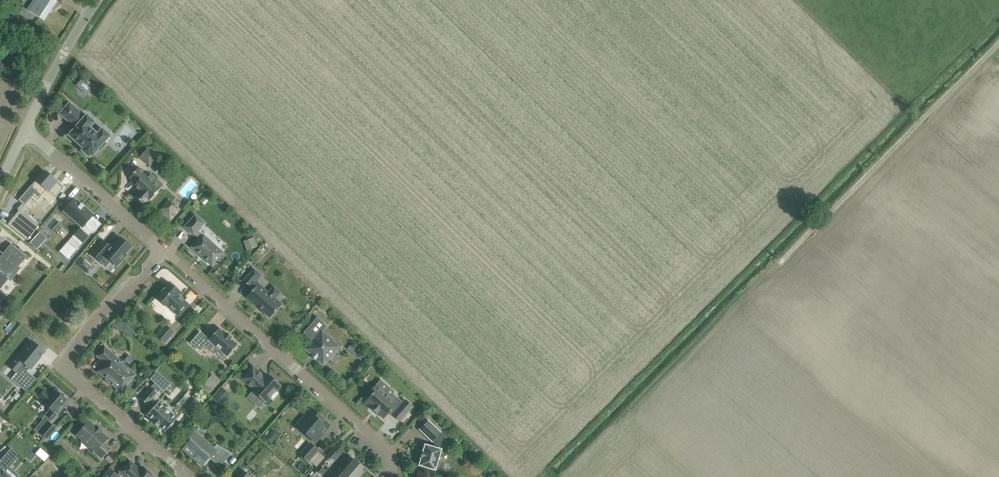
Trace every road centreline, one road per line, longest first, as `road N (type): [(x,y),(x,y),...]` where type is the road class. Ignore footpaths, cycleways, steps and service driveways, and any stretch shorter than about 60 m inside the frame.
road 1 (residential): [(389,476),(388,451),(163,250)]
road 2 (residential): [(163,250),(61,366),(186,476)]
road 3 (track): [(998,48),(788,251)]
road 4 (residential): [(163,250),(23,133)]
road 5 (unclassified): [(23,133),(98,0)]

